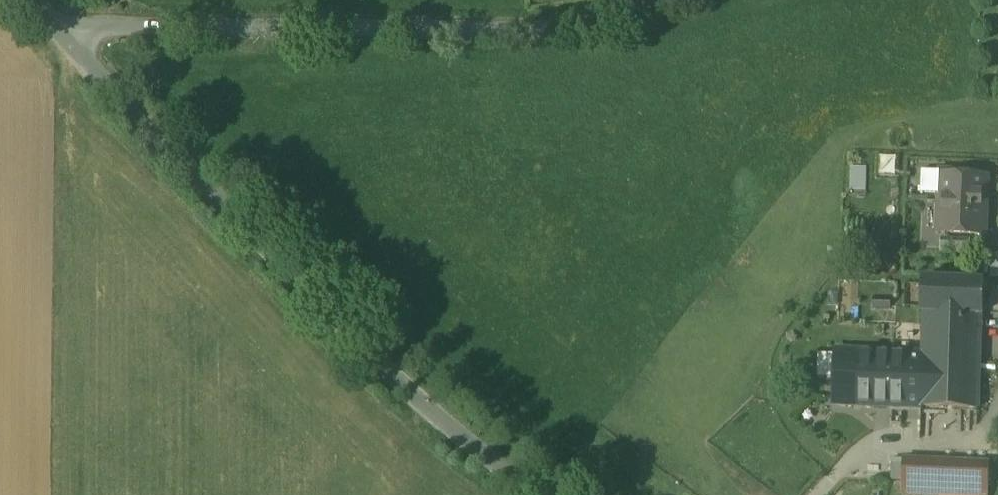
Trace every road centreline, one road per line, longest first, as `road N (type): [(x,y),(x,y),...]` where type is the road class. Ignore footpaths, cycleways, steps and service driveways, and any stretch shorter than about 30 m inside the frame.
road 1 (residential): [(532,494),(392,381),(59,29)]
road 2 (residential): [(648,0),(489,33),(59,29)]

